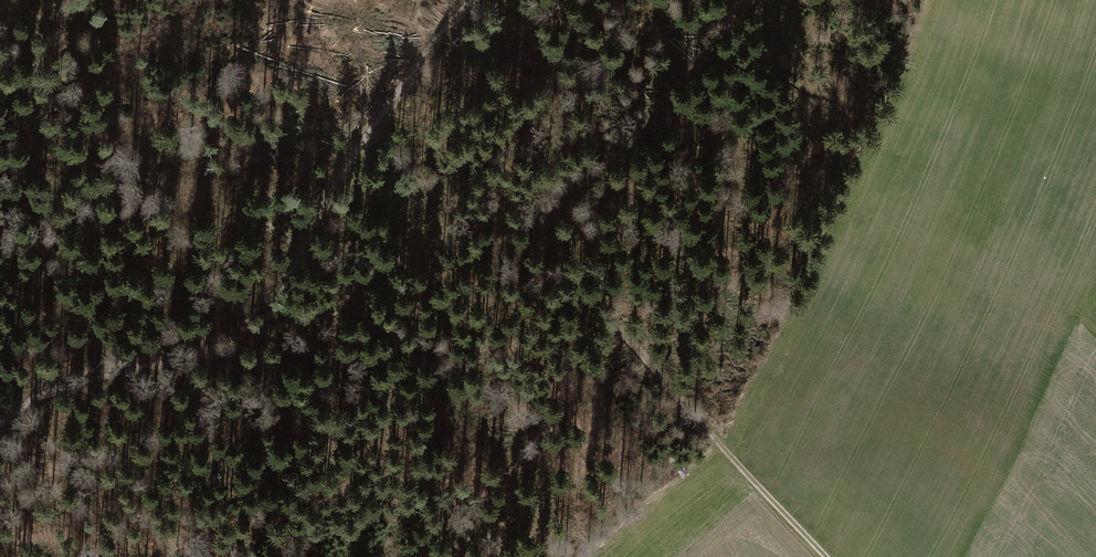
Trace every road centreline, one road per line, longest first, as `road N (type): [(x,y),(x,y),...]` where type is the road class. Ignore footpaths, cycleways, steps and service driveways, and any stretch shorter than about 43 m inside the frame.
road 1 (track): [(0,426),(51,389),(236,343),(266,326),(352,151),(425,53),(489,0)]
road 2 (track): [(749,0),(658,134),(620,168),(266,326)]
road 3 (track): [(534,208),(598,310),(826,556)]

